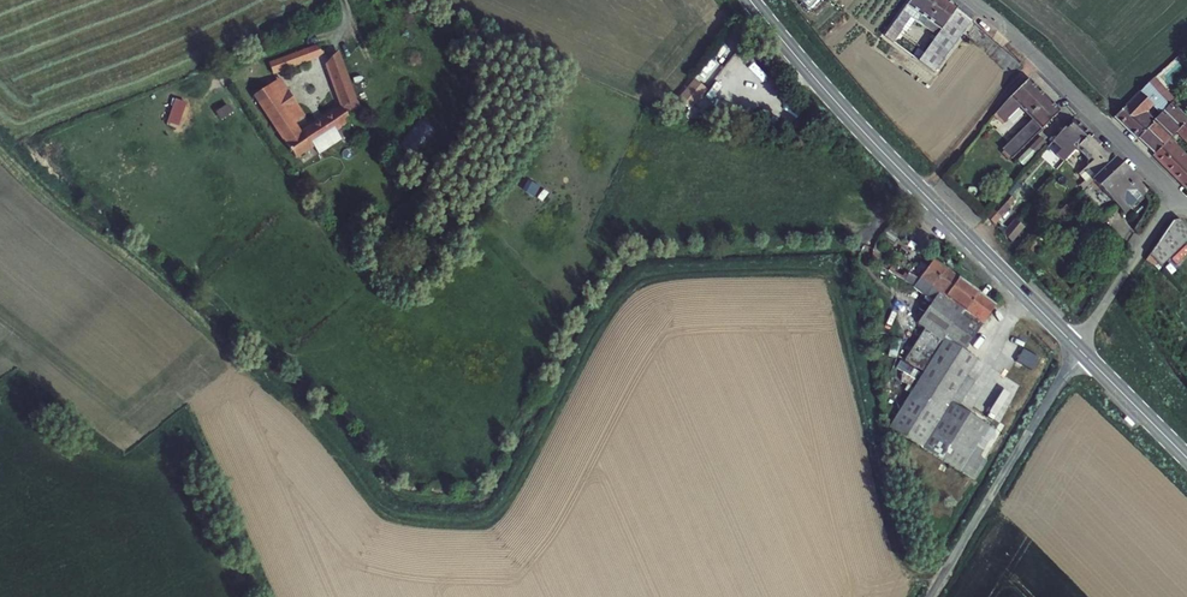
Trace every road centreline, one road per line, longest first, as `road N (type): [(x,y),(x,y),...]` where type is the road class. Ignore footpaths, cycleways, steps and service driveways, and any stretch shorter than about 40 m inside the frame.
road 1 (unclassified): [(1079,348),(929,596)]
road 2 (tertiary): [(922,190),(750,0)]
road 3 (tertiary): [(1079,348),(922,190)]
road 4 (unclassified): [(1178,197),(1038,58)]
road 5 (unclassified): [(1178,197),(1079,348)]
road 6 (unclassified): [(922,190),(1038,58)]
road 7 (tertiary): [(1186,457),(1079,348)]

